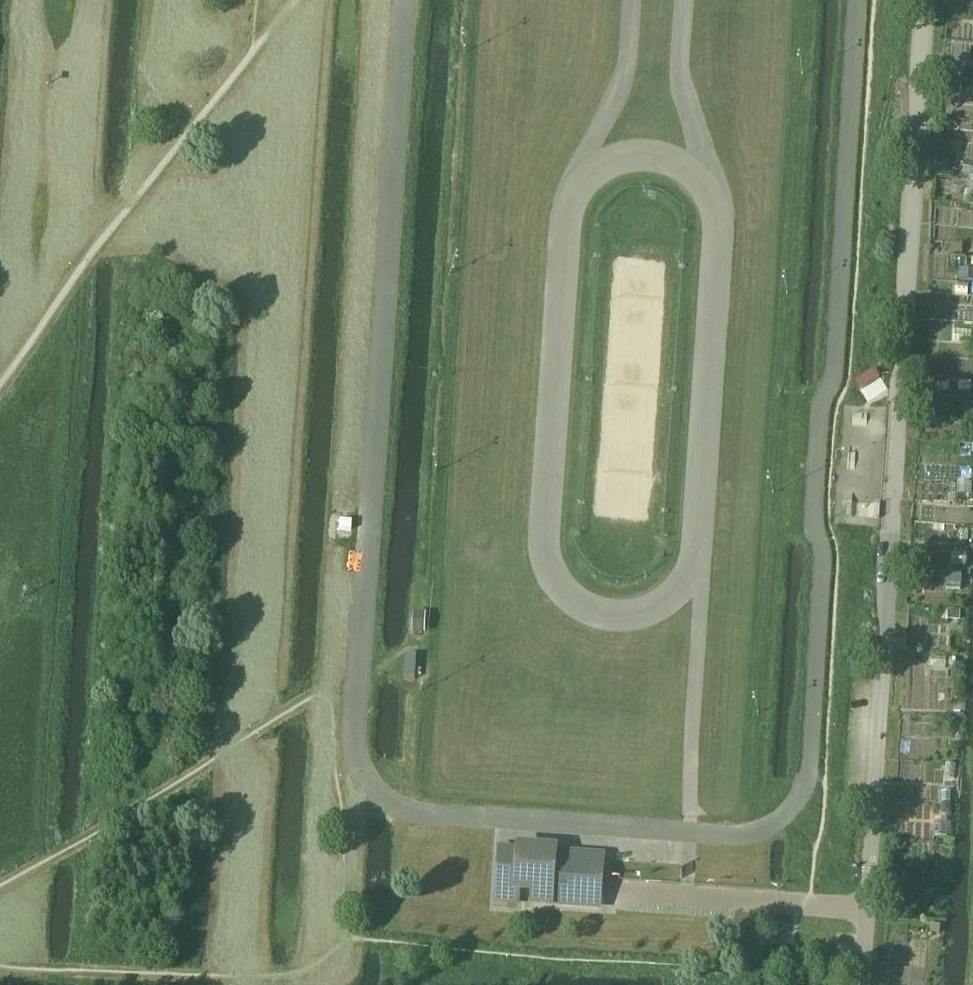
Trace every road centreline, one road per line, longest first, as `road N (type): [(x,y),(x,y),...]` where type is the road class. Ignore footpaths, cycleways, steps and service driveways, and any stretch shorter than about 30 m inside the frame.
road 1 (unclassified): [(861,984),(925,0)]

